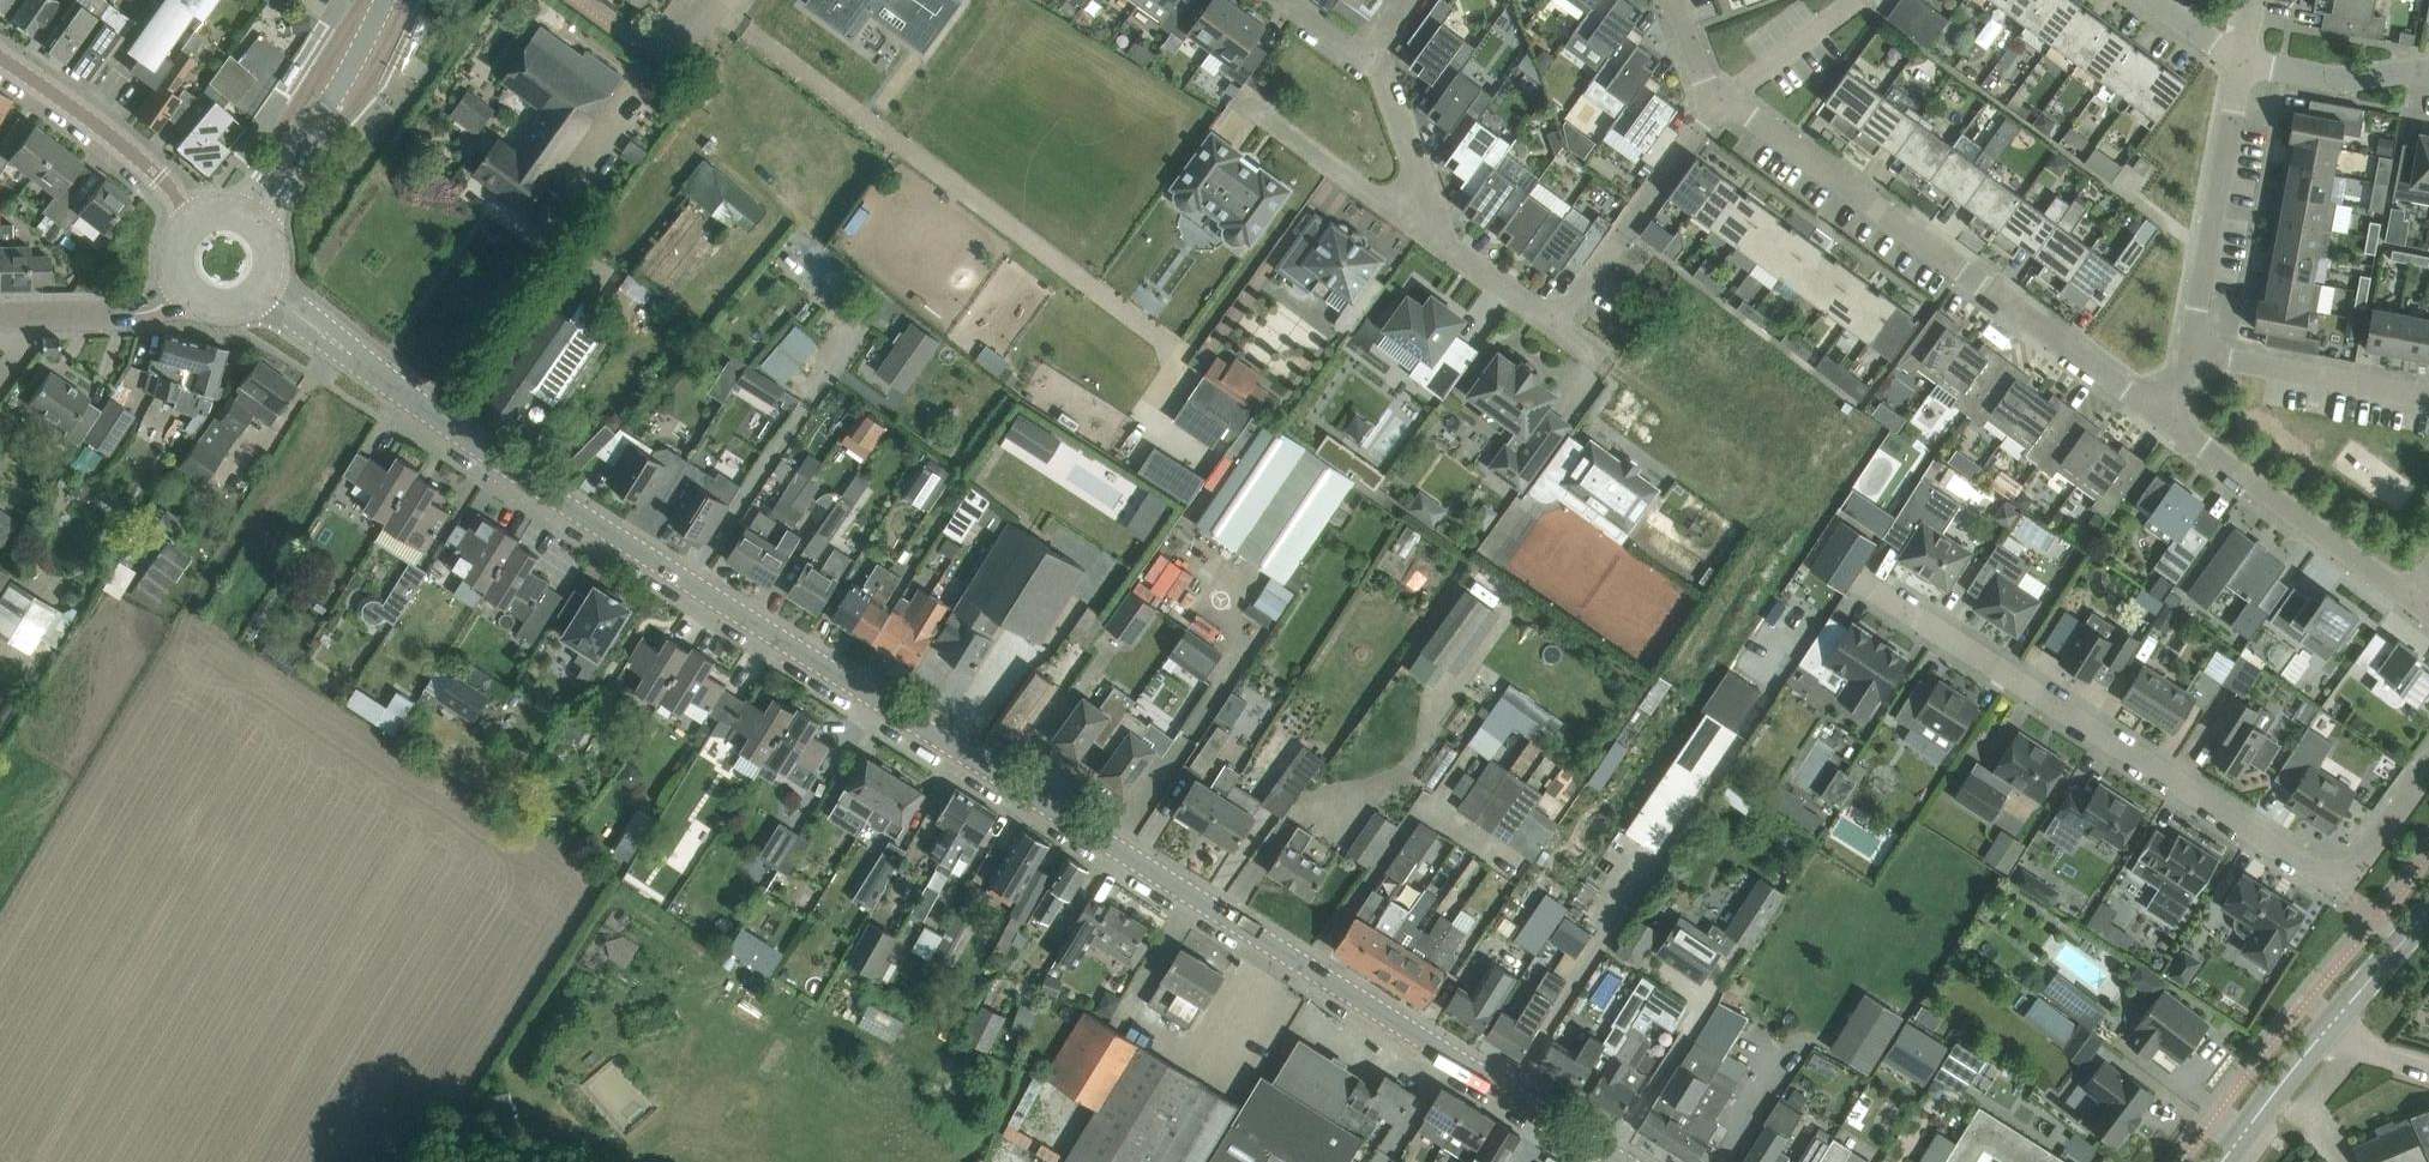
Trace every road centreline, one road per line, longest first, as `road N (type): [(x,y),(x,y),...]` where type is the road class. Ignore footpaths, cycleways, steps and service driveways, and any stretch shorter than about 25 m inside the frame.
road 1 (tertiary): [(1623,1161),(447,424)]
road 2 (residential): [(2176,425),(1754,118),(1719,103)]
road 3 (residential): [(2331,876),(1864,582)]
road 4 (residential): [(2189,351),(2242,63)]
road 5 (residential): [(2410,596),(2176,425)]
road 6 (residential): [(1719,103),(1553,323)]
road 7 (residential): [(191,217),(143,163),(0,58)]
road 8 (residential): [(2428,396),(2189,351)]
road 9 (residential): [(1411,221),(1241,99)]
road 10 (residential): [(447,424),(573,258)]
road 11 (residential): [(2428,70),(2342,82),(2242,63)]
road 12 (residential): [(0,318),(123,318),(182,296)]
road 13 (residential): [(1553,323),(1411,221)]
road 14 (residential): [(1411,221),(1414,161),(1382,69),(1368,59)]
road 15 (tertiary): [(298,146),(345,79),(384,0)]
road 16 (tertiary): [(2321,1036),(2428,907)]
road 17 (tertiary): [(2222,1161),(2321,1036)]
road 18 (residential): [(2331,876),(2363,858),(2428,768)]
road 19 (tertiary): [(447,424),(340,349)]

